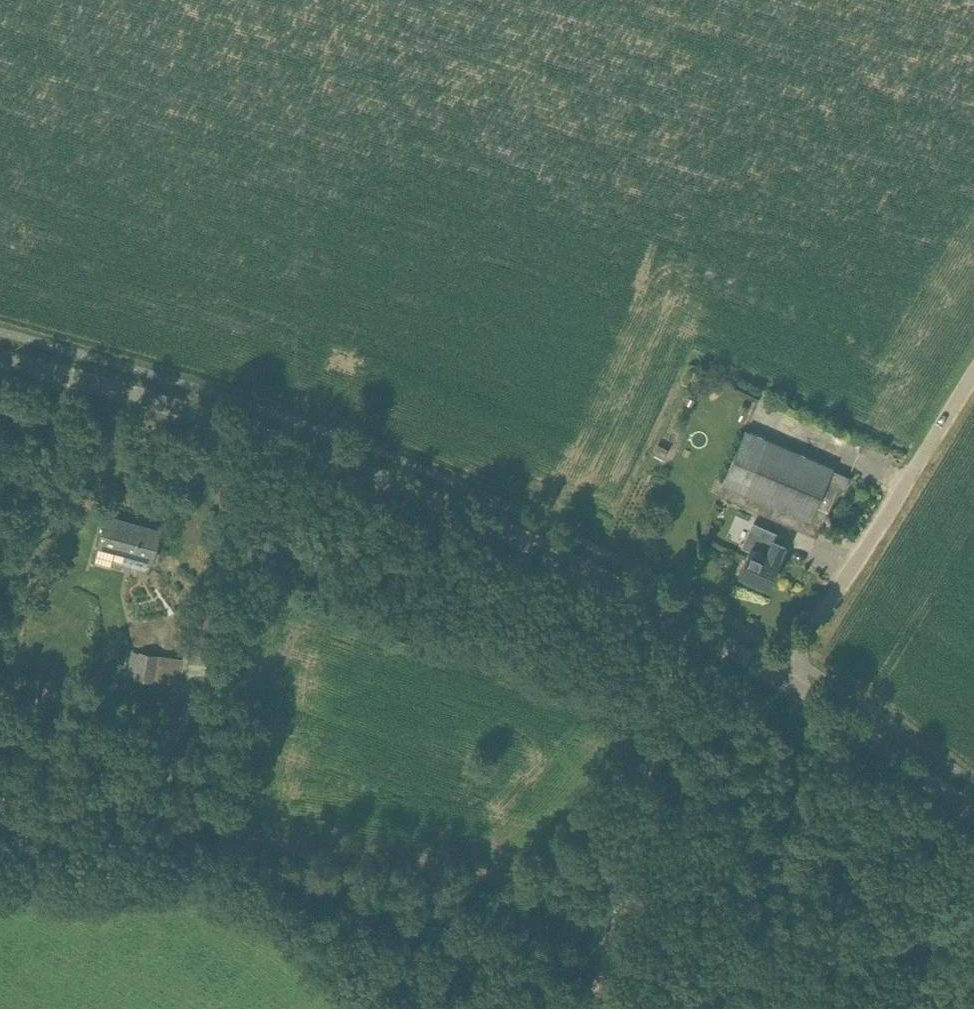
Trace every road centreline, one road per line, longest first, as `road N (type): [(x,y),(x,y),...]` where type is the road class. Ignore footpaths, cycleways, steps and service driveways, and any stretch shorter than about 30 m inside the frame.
road 1 (unclassified): [(779,681),(512,534),(312,451),(0,360)]
road 2 (unclassified): [(973,376),(791,658)]
road 3 (track): [(615,901),(664,697),(698,602)]
road 4 (unclassified): [(973,815),(779,681)]

